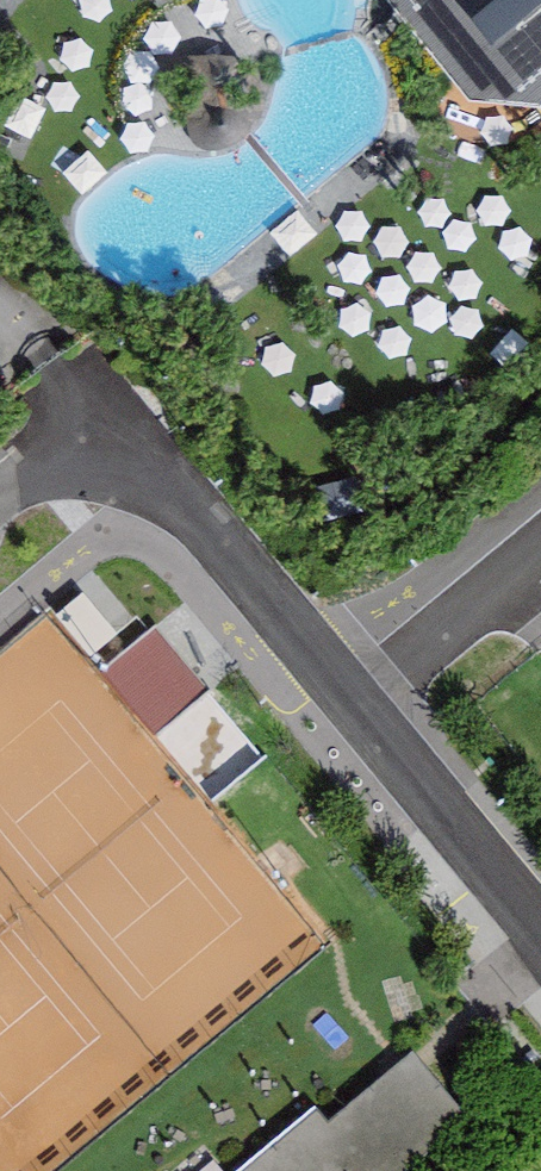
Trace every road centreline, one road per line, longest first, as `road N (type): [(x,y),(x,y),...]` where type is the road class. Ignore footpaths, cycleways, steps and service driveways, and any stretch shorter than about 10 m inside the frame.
road 1 (residential): [(338,698),(93,435),(0,510)]
road 2 (residential): [(540,945),(338,698)]
road 3 (residential): [(338,698),(540,521)]

